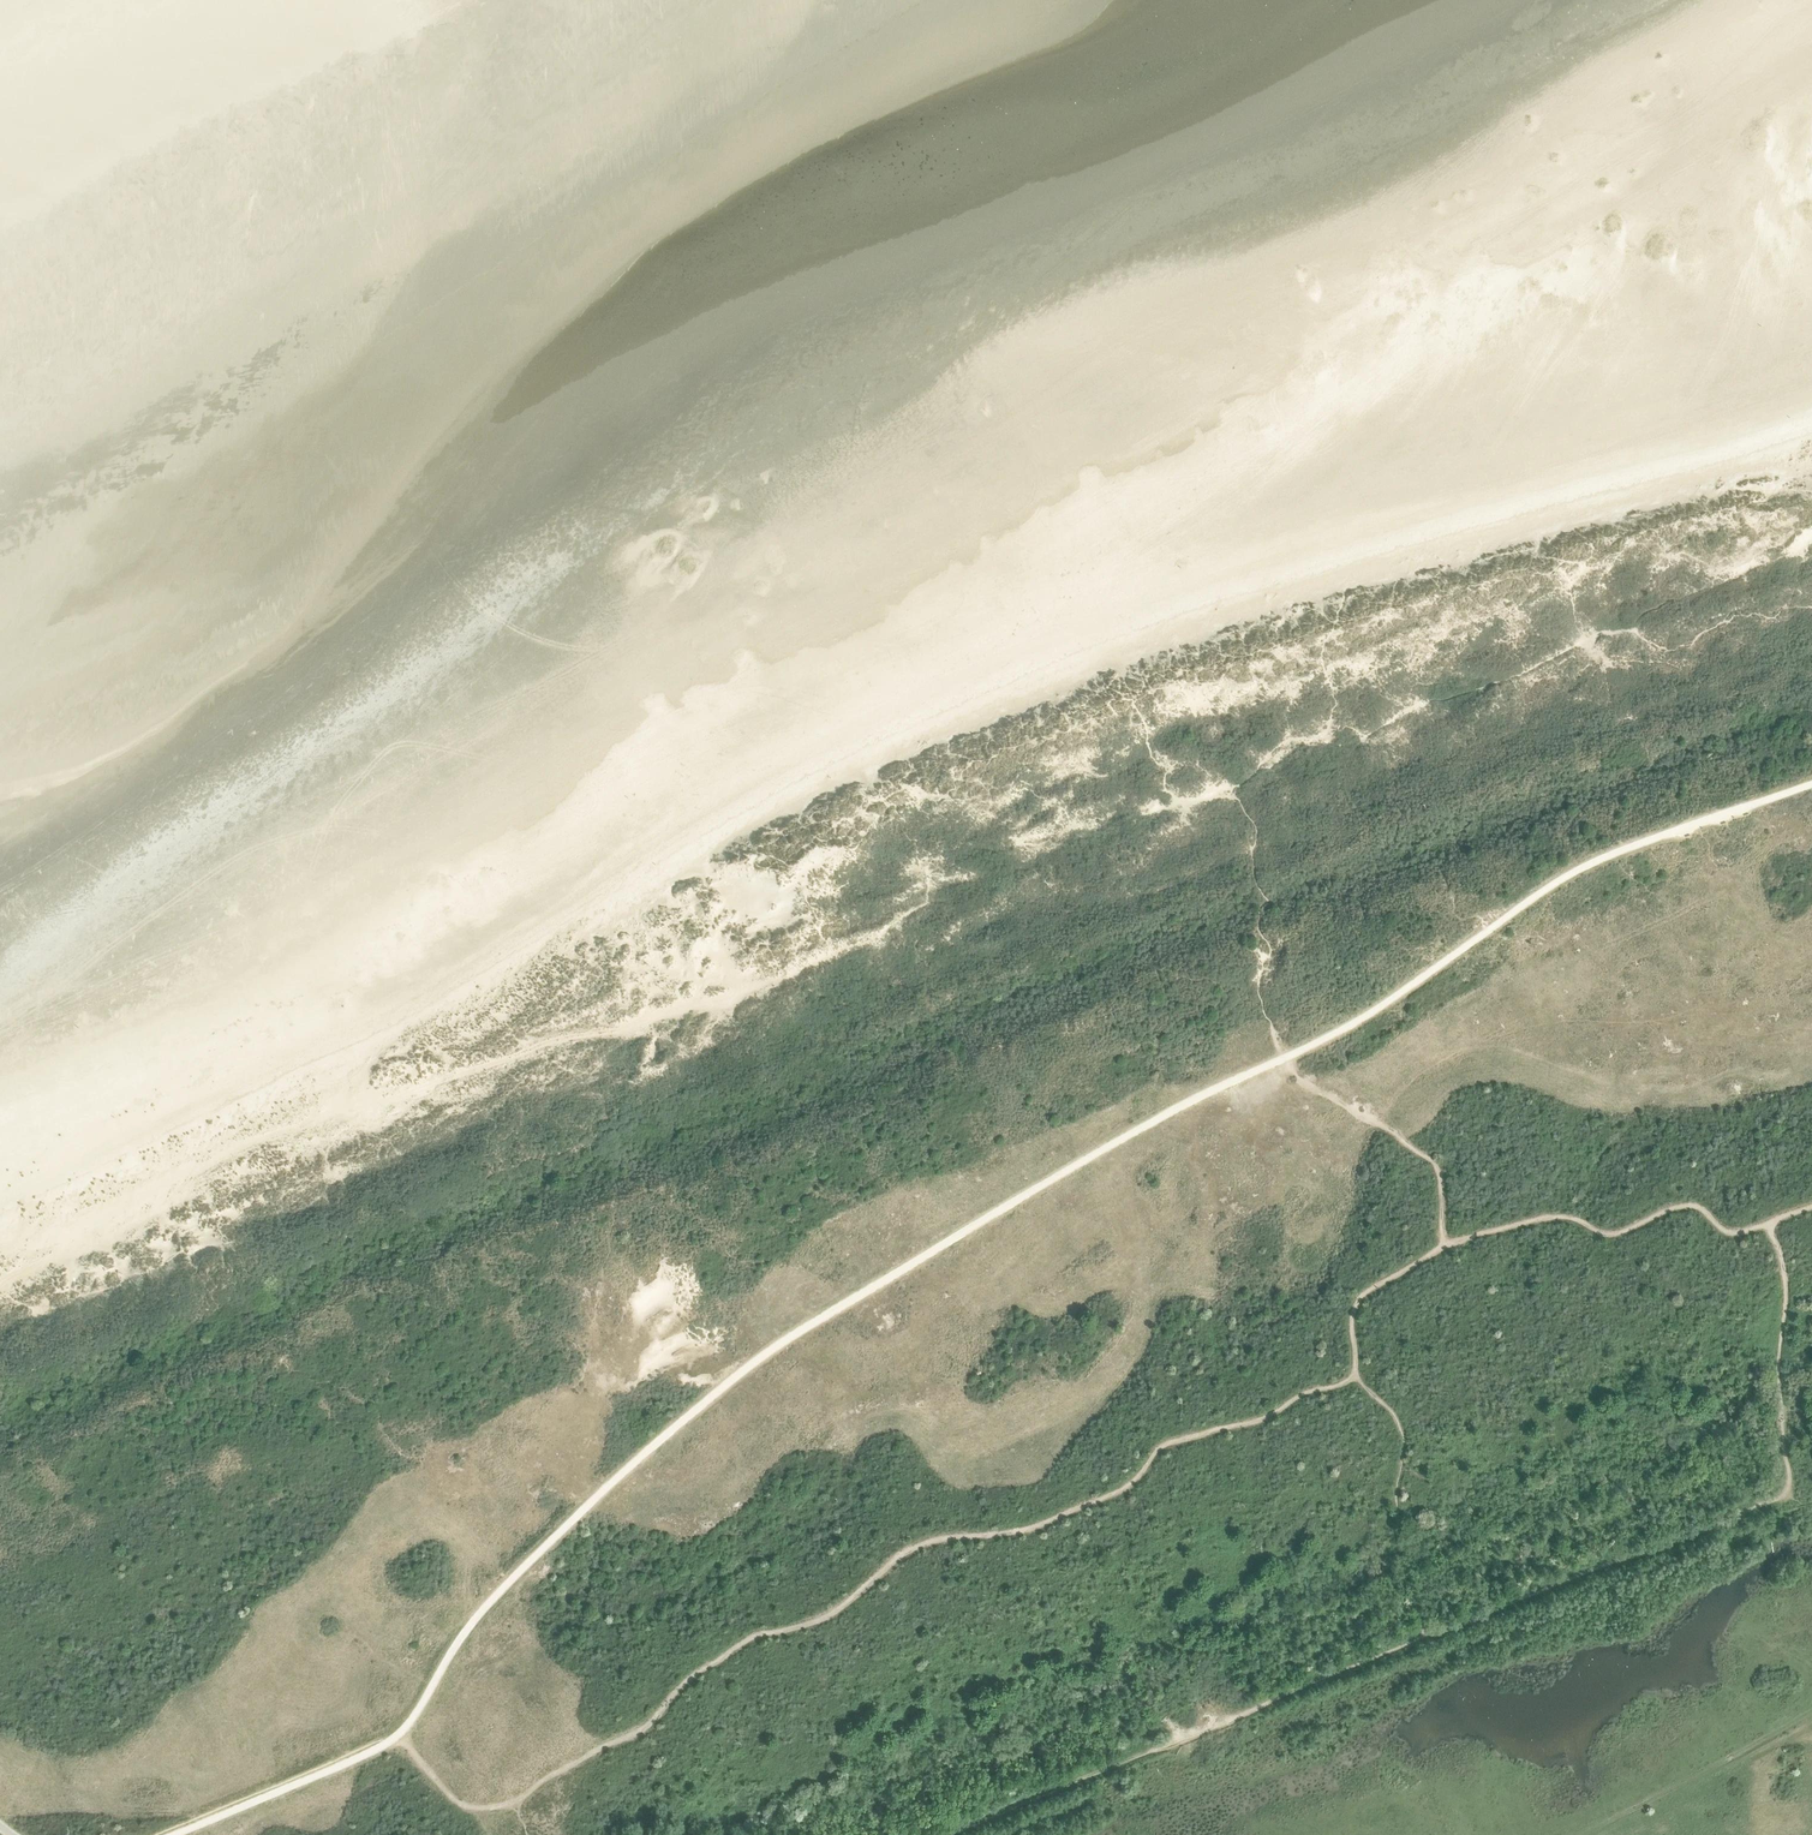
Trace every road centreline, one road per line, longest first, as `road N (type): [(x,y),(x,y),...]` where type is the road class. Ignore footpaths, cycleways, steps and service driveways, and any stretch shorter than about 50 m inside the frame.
road 1 (track): [(1592,1834),(1811,1720)]

